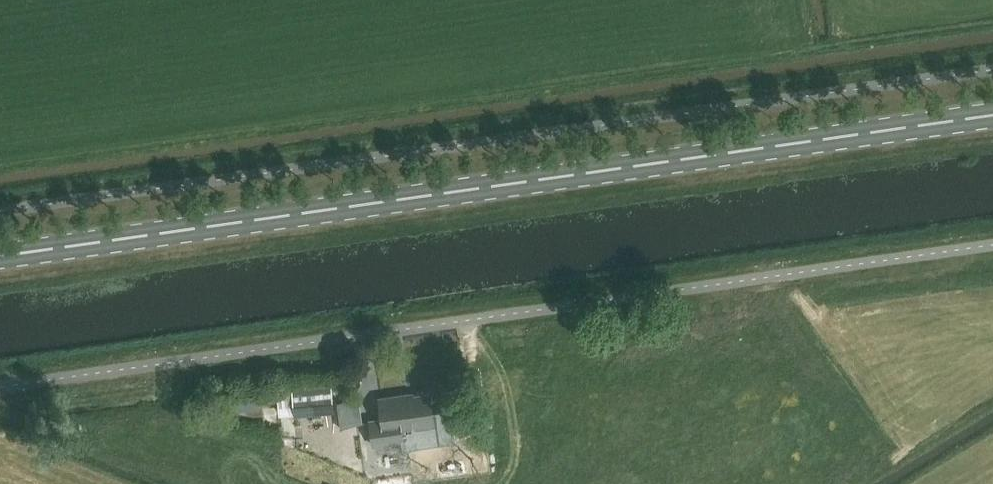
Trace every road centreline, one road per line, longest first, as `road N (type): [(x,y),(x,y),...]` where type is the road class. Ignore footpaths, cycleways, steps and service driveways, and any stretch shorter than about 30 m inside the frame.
road 1 (primary): [(0,255),(992,116)]
road 2 (unclassified): [(0,385),(713,287)]

